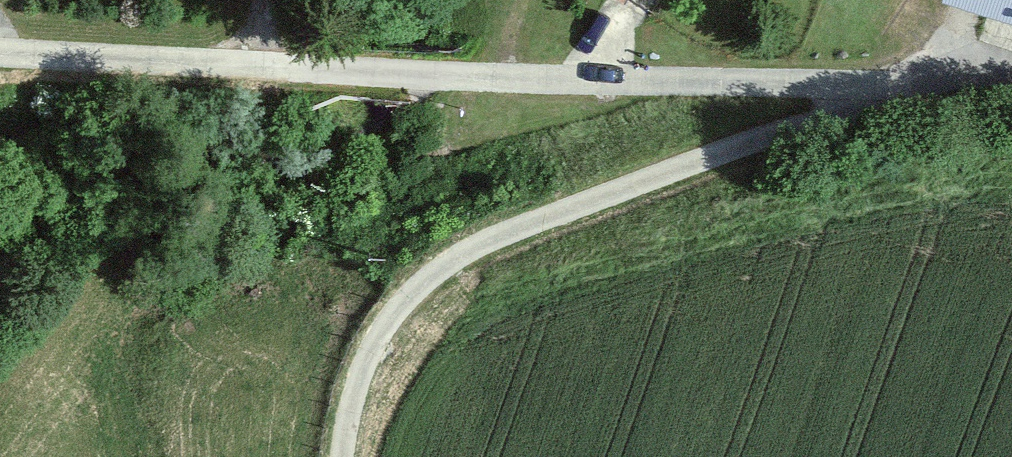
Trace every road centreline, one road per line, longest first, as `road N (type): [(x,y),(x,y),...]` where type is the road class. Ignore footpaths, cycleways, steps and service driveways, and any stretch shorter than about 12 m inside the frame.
road 1 (residential): [(0,51),(424,75),(885,85)]
road 2 (unclassified): [(885,85),(818,121),(454,258),(405,298),(369,354),(341,456)]
road 3 (residential): [(885,85),(1011,80)]

